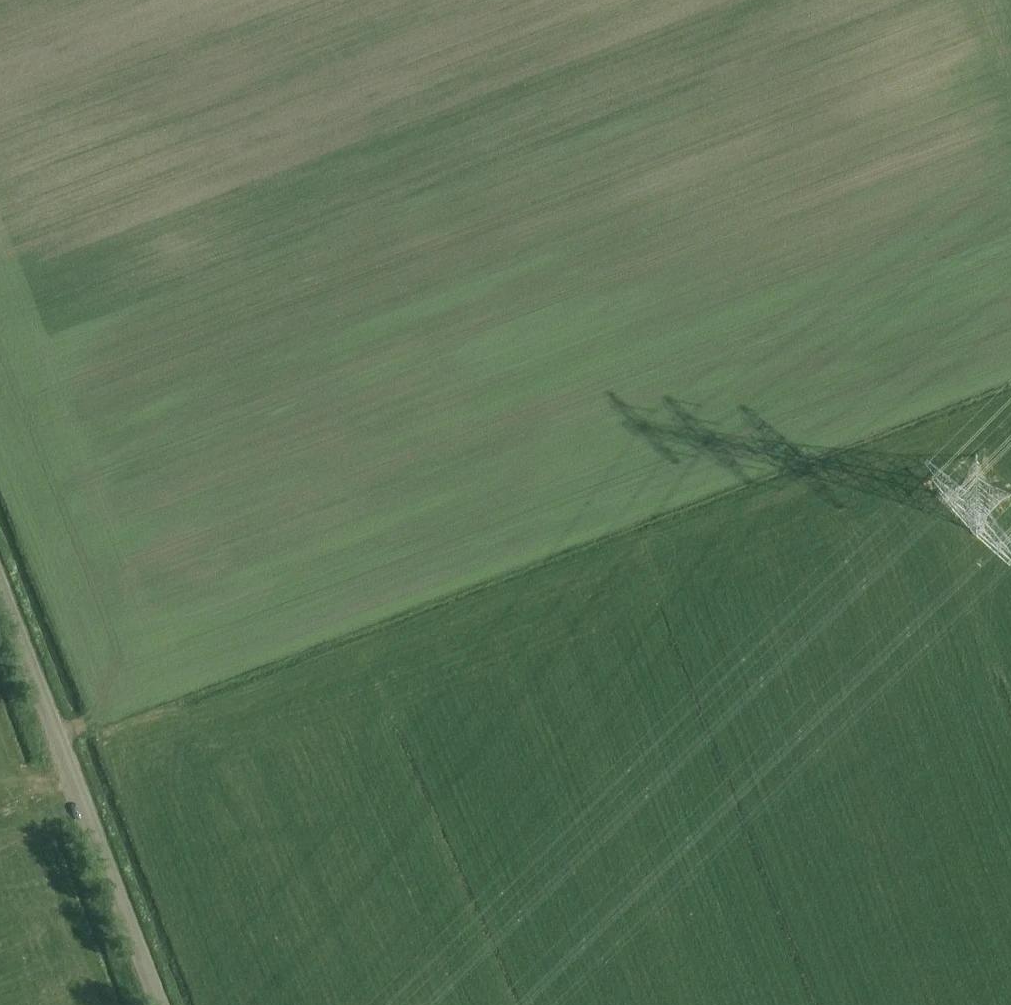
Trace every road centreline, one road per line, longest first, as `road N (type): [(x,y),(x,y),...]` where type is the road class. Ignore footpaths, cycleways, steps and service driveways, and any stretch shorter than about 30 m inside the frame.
road 1 (tertiary): [(158,1004),(0,590)]

